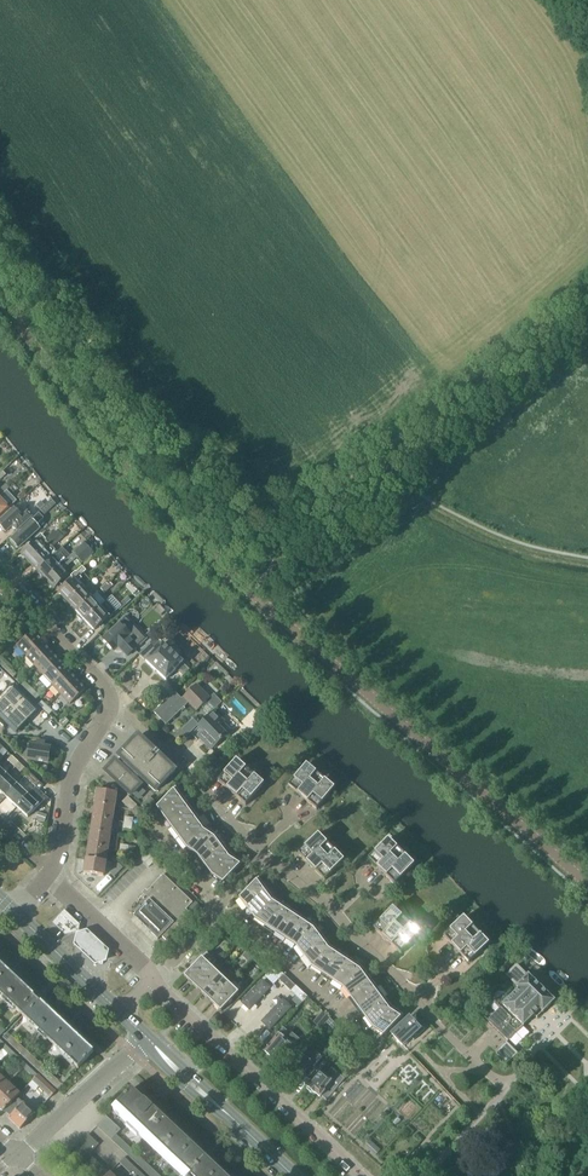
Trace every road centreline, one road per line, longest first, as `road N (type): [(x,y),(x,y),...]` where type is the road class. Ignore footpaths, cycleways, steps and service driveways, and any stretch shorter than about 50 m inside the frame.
road 1 (tertiary): [(587,887),(185,534),(117,460),(0,299)]
road 2 (residential): [(49,871),(59,860),(79,759),(109,705),(105,687),(0,574)]
road 3 (residential): [(361,1175),(154,980)]
road 4 (residential): [(431,1019),(336,915),(264,859)]
road 5 (secondary): [(291,1175),(145,1038)]
road 6 (residential): [(145,1038),(17,1154)]
road 7 (residential): [(154,980),(264,859)]
road 8 (residential): [(154,980),(49,871)]
road 9 (secondary): [(116,1010),(11,911)]

